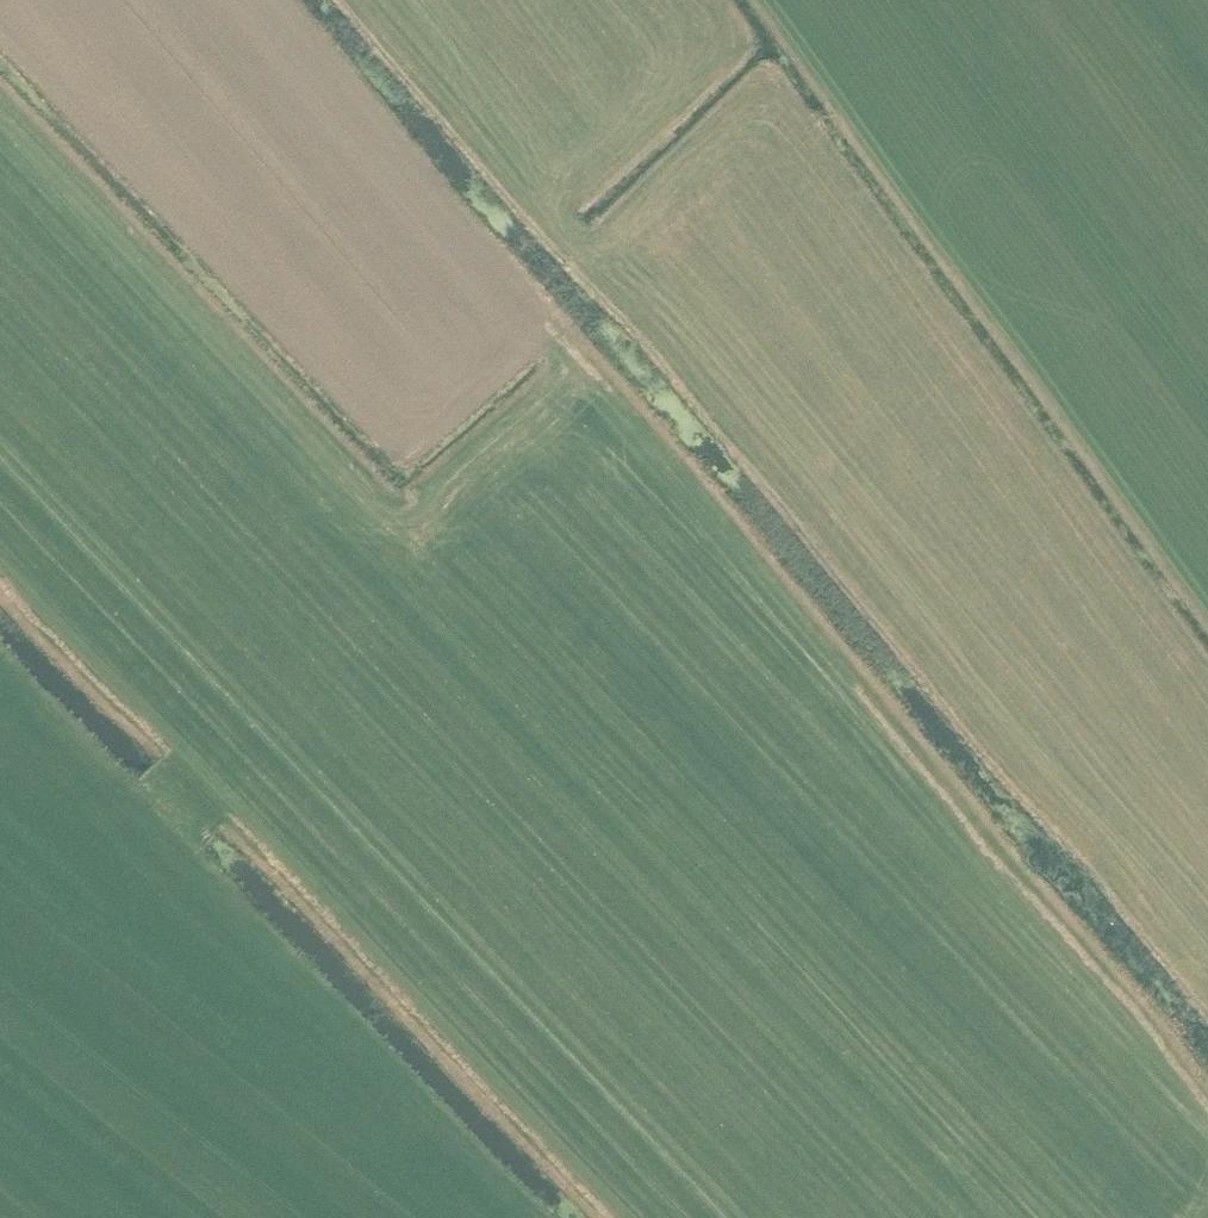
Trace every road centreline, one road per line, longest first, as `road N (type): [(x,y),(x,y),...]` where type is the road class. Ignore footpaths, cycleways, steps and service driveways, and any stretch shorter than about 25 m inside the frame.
road 1 (track): [(0,670),(296,975)]

